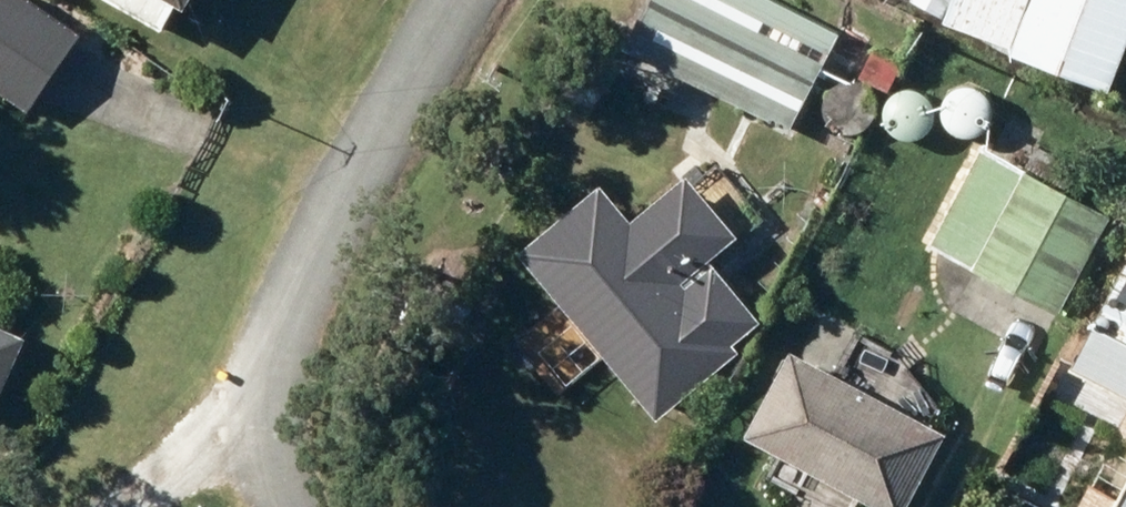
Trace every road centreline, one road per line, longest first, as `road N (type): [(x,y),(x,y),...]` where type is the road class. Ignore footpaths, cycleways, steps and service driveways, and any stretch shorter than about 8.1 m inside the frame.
road 1 (residential): [(456,0),(323,250),(295,318),(281,398)]
road 2 (residential): [(123,506),(281,398)]

